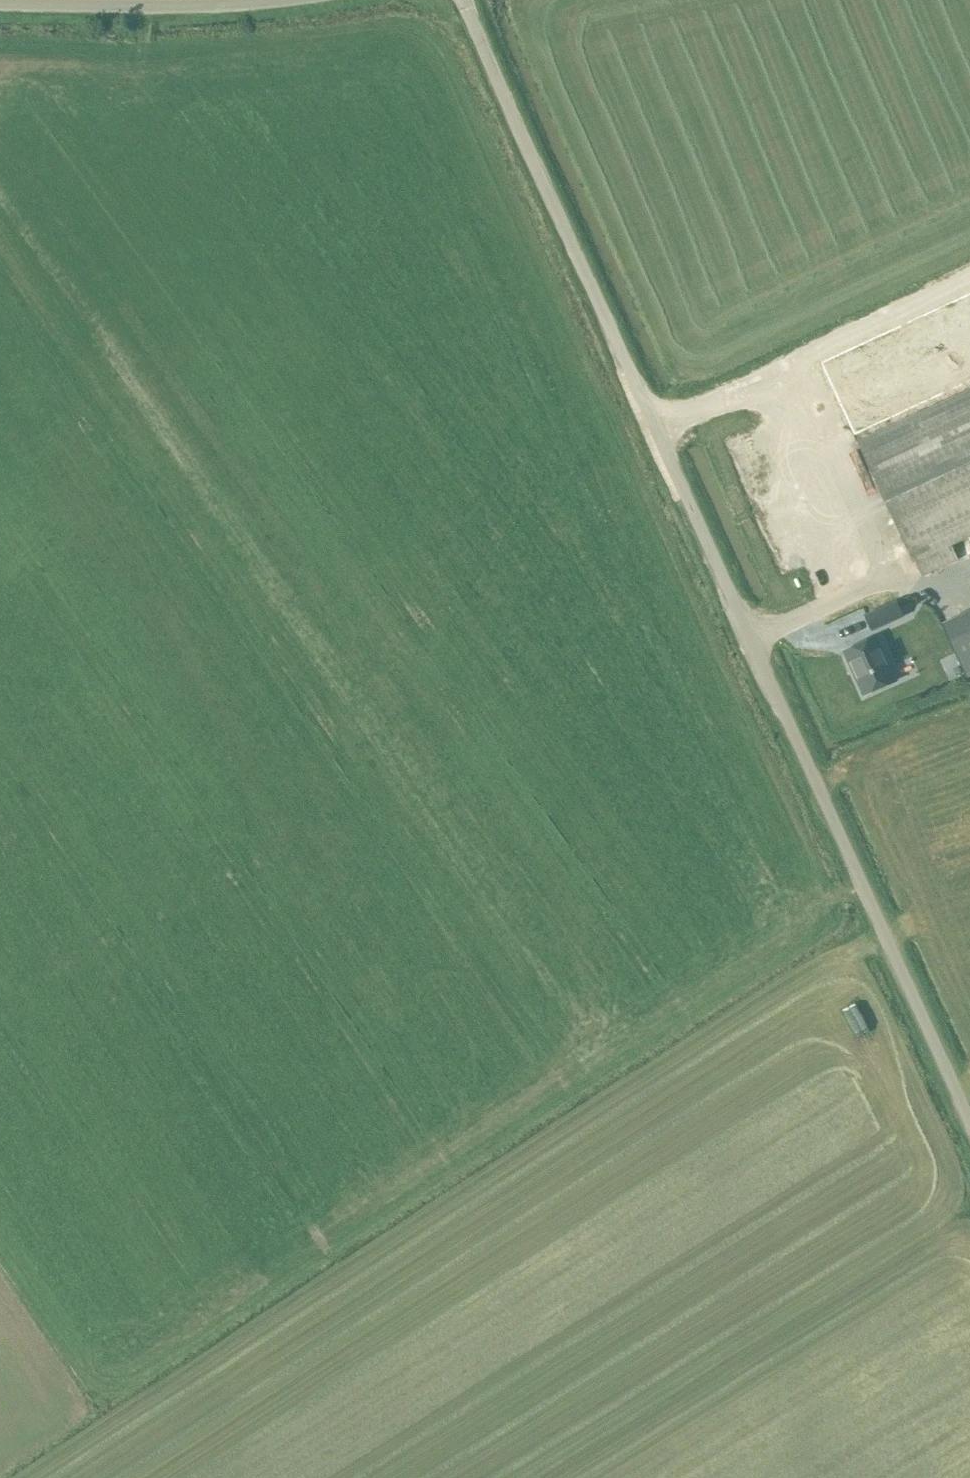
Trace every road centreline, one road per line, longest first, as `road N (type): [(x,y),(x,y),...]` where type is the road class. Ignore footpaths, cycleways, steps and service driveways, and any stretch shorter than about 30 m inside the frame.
road 1 (unclassified): [(969,1132),(503,107),(464,0)]
road 2 (unclassified): [(31,0),(257,0)]

